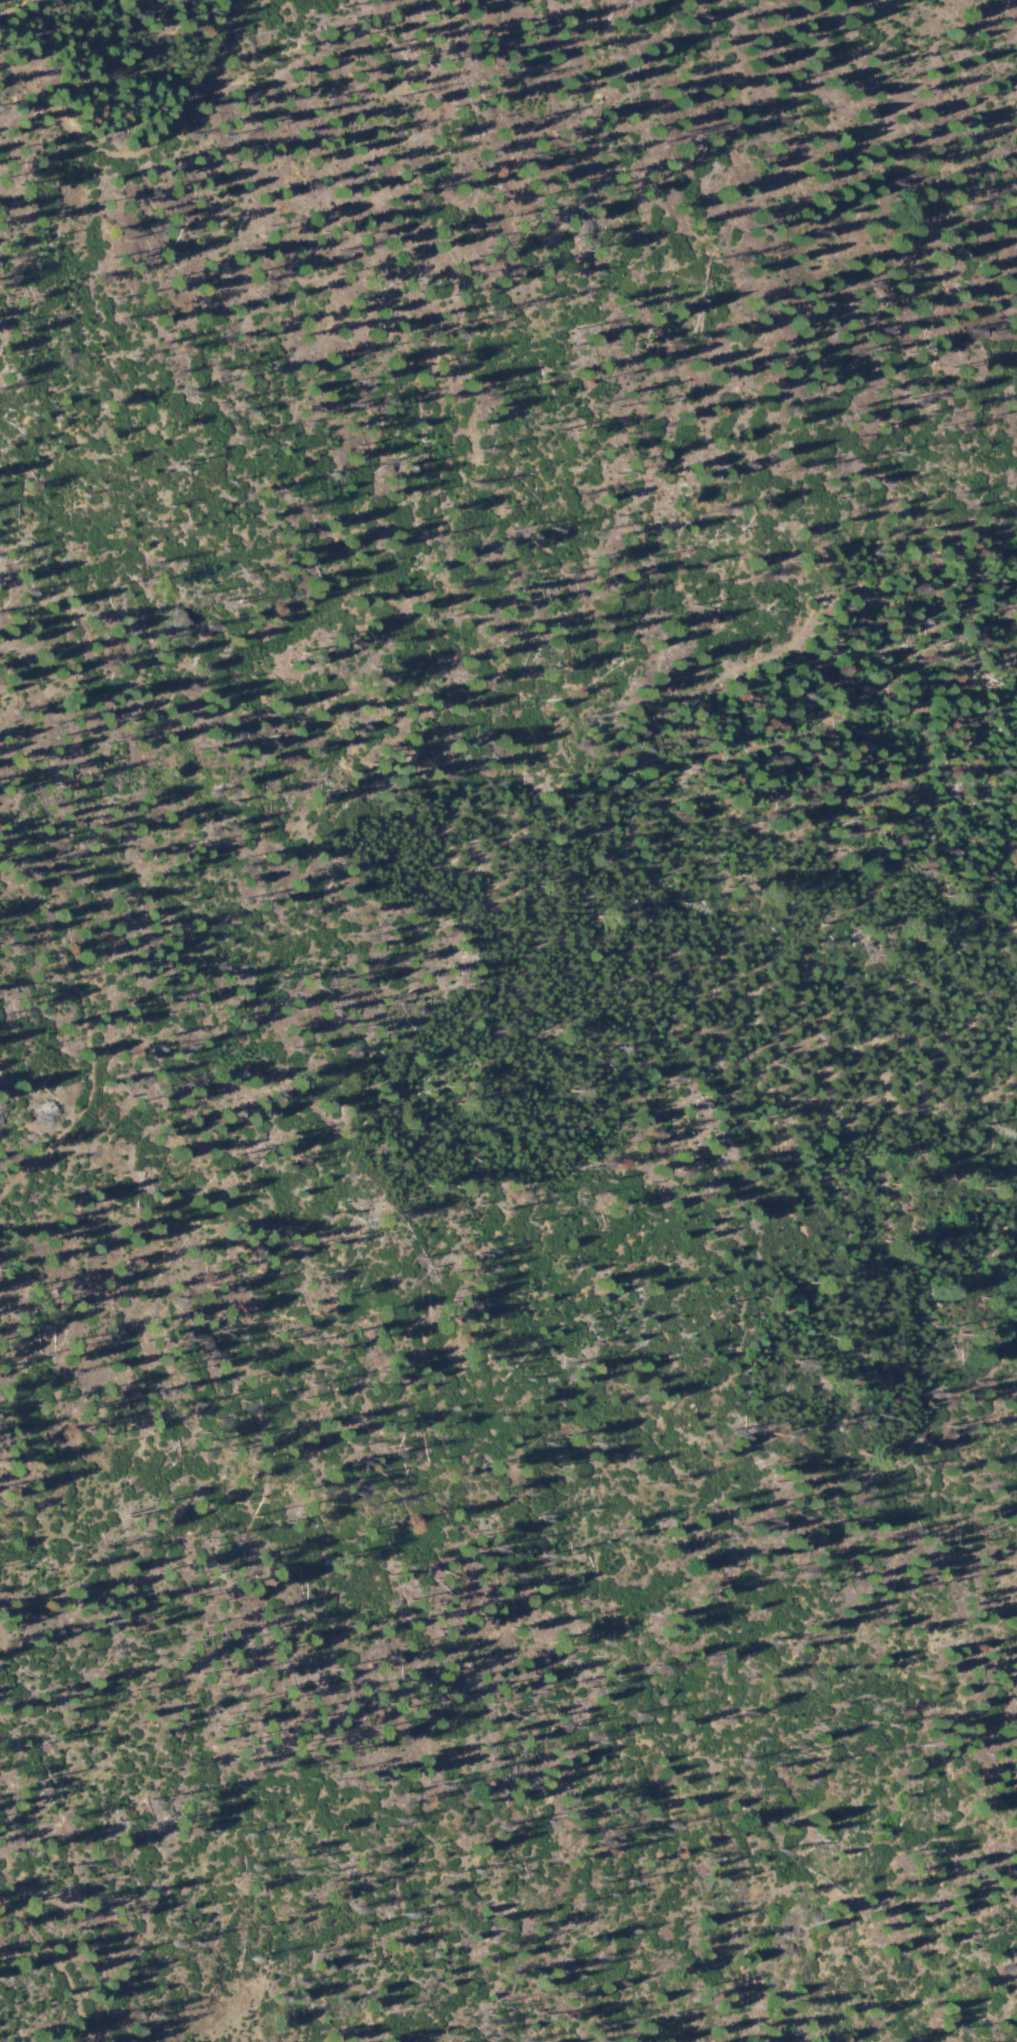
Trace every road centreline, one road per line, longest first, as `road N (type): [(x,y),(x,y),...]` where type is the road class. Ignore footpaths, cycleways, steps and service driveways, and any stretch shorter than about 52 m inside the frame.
road 1 (track): [(209,0),(185,57),(132,75),(27,90),(0,77)]
road 2 (track): [(0,984),(38,1027),(38,1110),(20,1146),(0,1158)]

